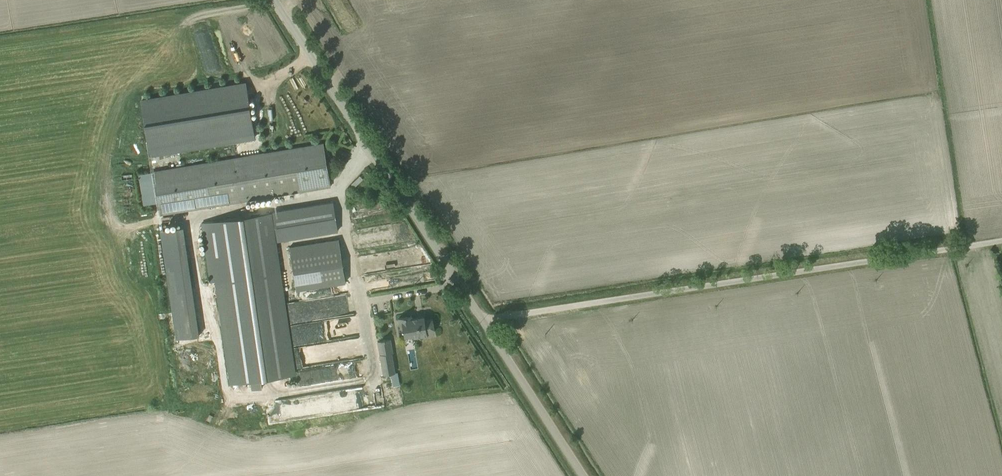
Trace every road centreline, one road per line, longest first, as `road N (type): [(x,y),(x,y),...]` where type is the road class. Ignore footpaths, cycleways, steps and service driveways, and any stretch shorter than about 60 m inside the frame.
road 1 (unclassified): [(486,324),(1001,239)]
road 2 (unclassified): [(274,0),(486,324)]
road 3 (unclassified): [(486,324),(585,475)]

